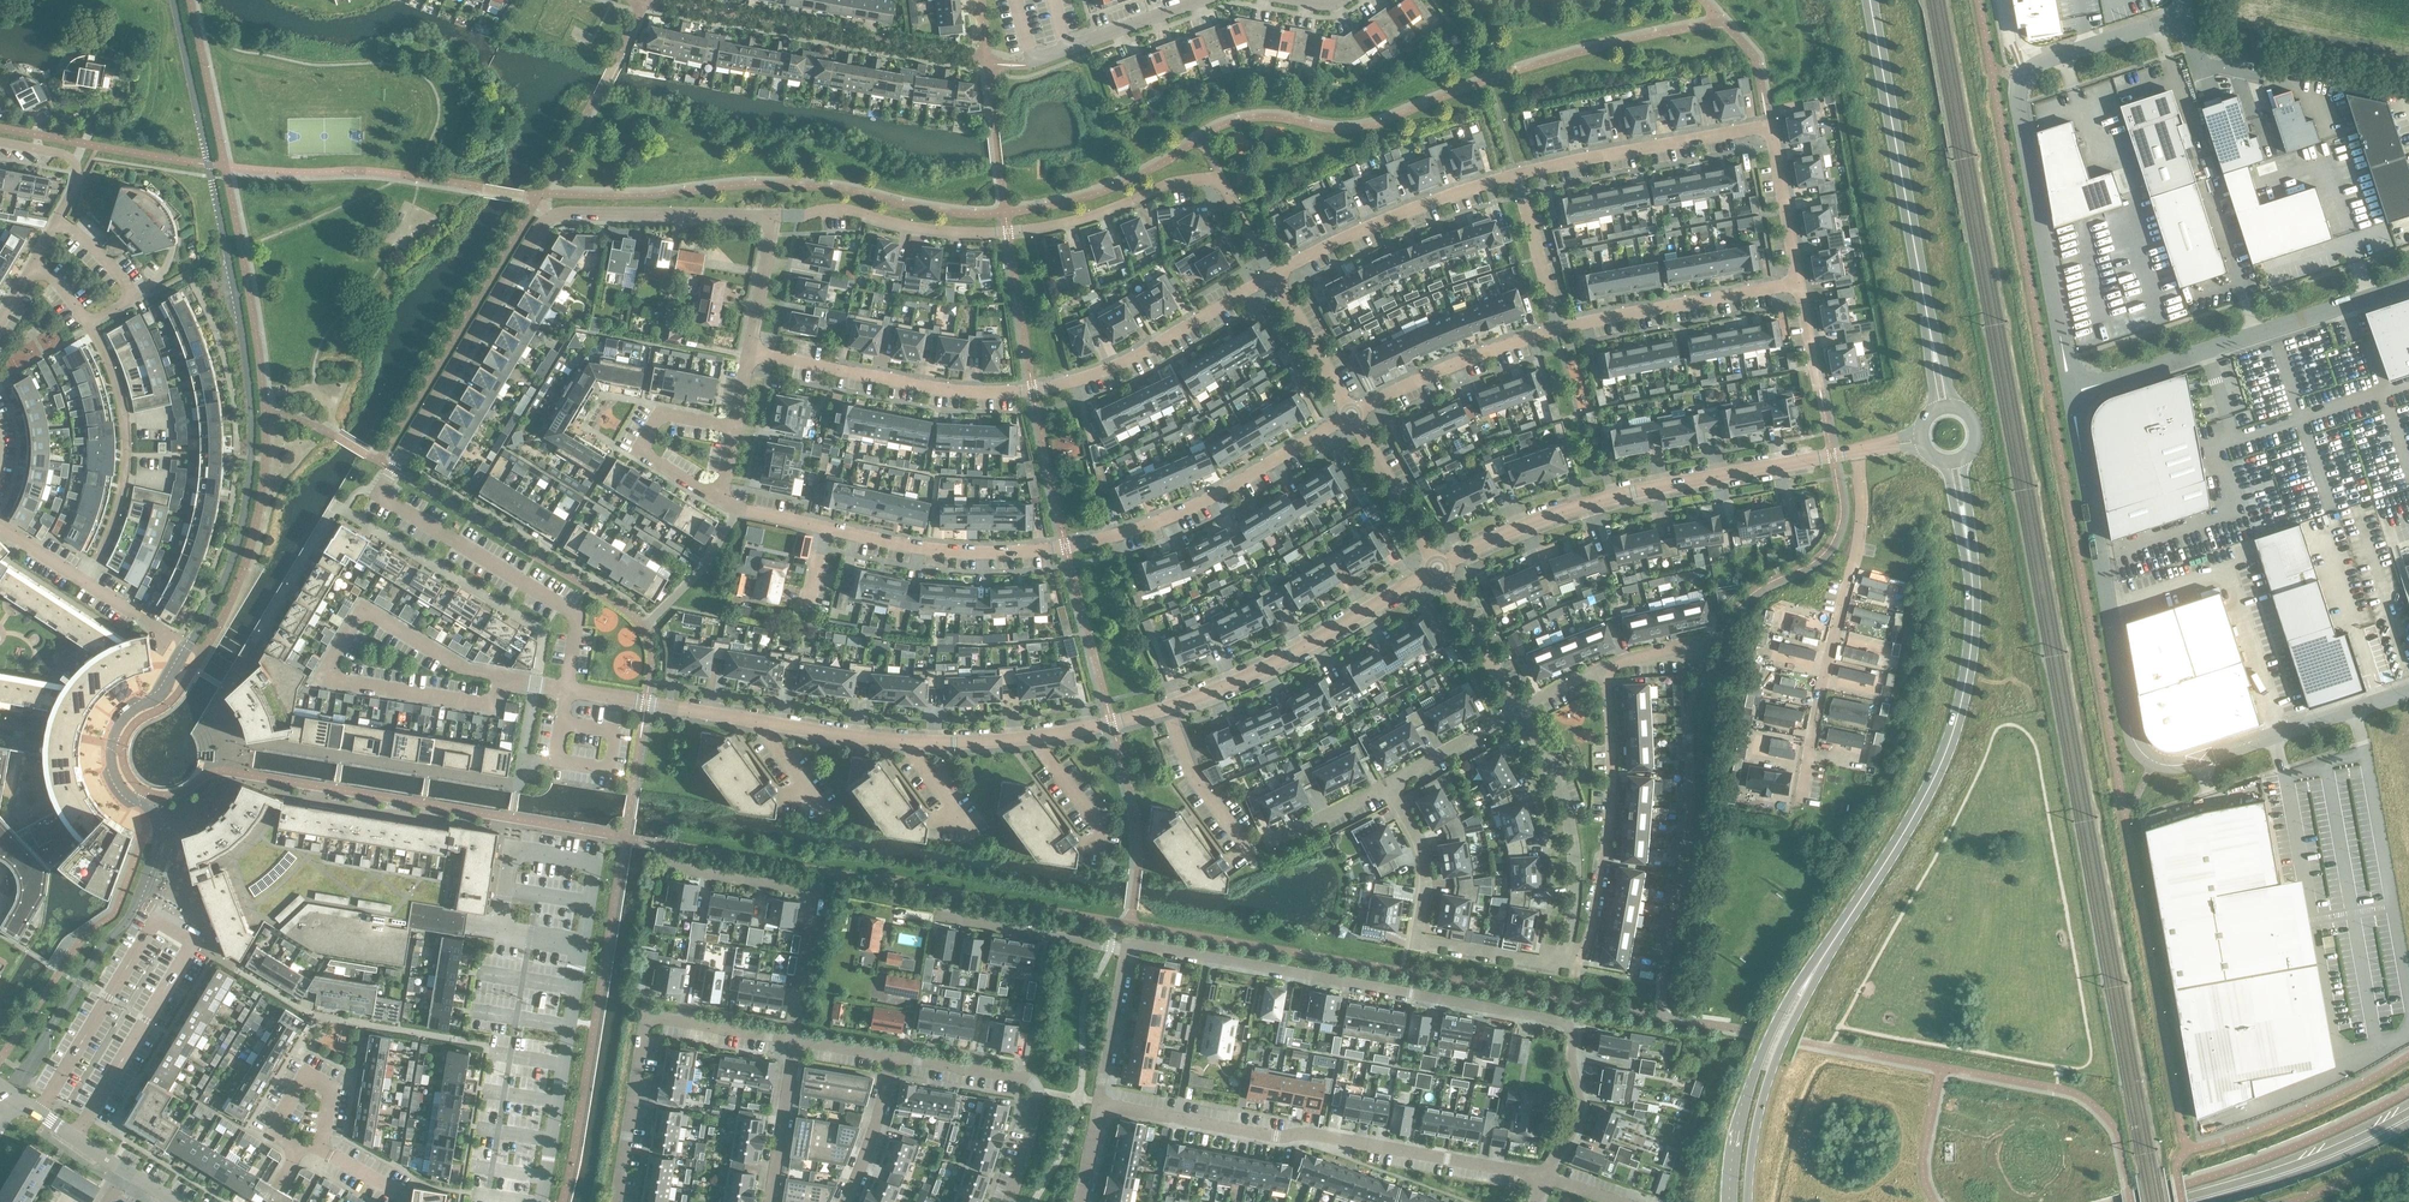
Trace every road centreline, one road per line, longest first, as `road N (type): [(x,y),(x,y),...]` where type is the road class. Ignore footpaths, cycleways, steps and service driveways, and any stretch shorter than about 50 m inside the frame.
road 1 (residential): [(1163,707),(1083,730),(964,743),(873,738),(566,689),(578,617),(378,494),(548,218),(773,216)]
road 2 (residential): [(723,501),(920,547),(1065,547),(1117,536),(1225,492),(1351,415)]
road 3 (unclassified): [(2071,393),(2133,747),(2152,764),(2173,769),(2408,690)]
road 4 (residential): [(749,353),(961,392),(1033,390),(1120,365),(1268,277)]
road 5 (residential): [(773,216),(848,212),(937,230),(1007,231),(1099,214),(1189,179),(1231,197)]
road 6 (residential): [(1099,1102),(1546,1178)]
road 7 (residential): [(1126,945),(1570,1026)]
road 8 (residential): [(1832,457),(1609,497),(1542,519),(1436,572)]
road 9 (tertiary): [(1837,937),(1914,818),(1949,744),(1968,670),(1972,579)]
road 10 (unclassified): [(2408,284),(2071,393)]
road 11 (residential): [(1802,798),(1860,539),(1856,451)]
road 12 (residential): [(797,1043),(649,1020),(616,1201)]
road 13 (unclassified): [(2028,71),(2018,94),(2071,393)]
road 14 (tertiary): [(1870,0),(1927,316)]
road 15 (residential): [(1563,964),(1582,966),(1603,868),(1611,783),(1604,670)]
road 16 (residential): [(1563,964),(1417,940),(1426,867),(1391,787)]
road 17 (residential): [(1436,572),(1290,655),(1163,707)]
road 18 (residential): [(671,864),(814,890),(792,1024),(797,1043)]
road 19 (tertiary): [(1837,937),(1782,1011),(1759,1062),(1736,1138),(1729,1201)]
road 20 (tertiary): [(1748,1201),(1774,1066),(1837,937)]
road 21 (residential): [(85,580),(108,534),(126,454),(122,402),(89,324)]
road 22 (residential): [(1268,277),(1356,233),(1514,176)]
road 23 (residential): [(1563,964),(1575,891),(1570,823),(1518,712)]
road 24 (residential): [(1009,1201),(1038,1086),(895,1056)]
road 25 (residential): [(1514,176),(1769,127)]
road 26 (secondary): [(2408,1111),(2309,1160),(2172,1201)]
road 27 (residential): [(1555,331),(1800,284)]
road 28 (residential): [(1351,415),(1404,385),(1555,331)]
road 29 (secondary): [(2212,1201),(2314,1169),(2408,1123)]
road 30 (residential): [(734,427),(663,414),(644,445),(654,461),(723,501)]
road 31 (residential): [(1125,952),(936,917)]
road 32 (residential): [(1033,63),(1201,0)]
road 33 (residential): [(295,1149),(322,1151),(332,1090),(306,1076),(274,1127)]
road 34 (residential): [(1351,415),(1436,572)]
road 35 (residential): [(1241,851),(1197,799),(1163,707)]
road 36 (residential): [(1241,851),(1391,787)]
road 37 (residential): [(1518,712),(1436,572)]
road 38 (residential): [(1546,1178),(1582,1104),(1570,1026)]
road 39 (residential): [(1268,277),(1351,415)]
road 40 (residential): [(797,1043),(769,1201)]
road 41 (residential): [(1555,331),(1514,176)]
road 42 (residential): [(1800,284),(1769,127)]
road 43 (unclassified): [(2179,18),(2028,71)]
road 44 (residential): [(58,218),(132,292),(89,324)]
road 45 (residential): [(847,1201),(895,1056)]
road 46 (residential): [(1125,952),(1099,1102)]
road 47 (residential): [(1391,787),(1518,712)]
road 48 (residential): [(0,142),(75,160),(76,182),(58,218)]
road 49 (residential): [(749,353),(773,216)]
road 50 (residential): [(19,1099),(123,1171)]
road 51 (tertiary): [(1972,579),(1966,454)]
road 52 (tertiary): [(1943,460),(1972,579)]

